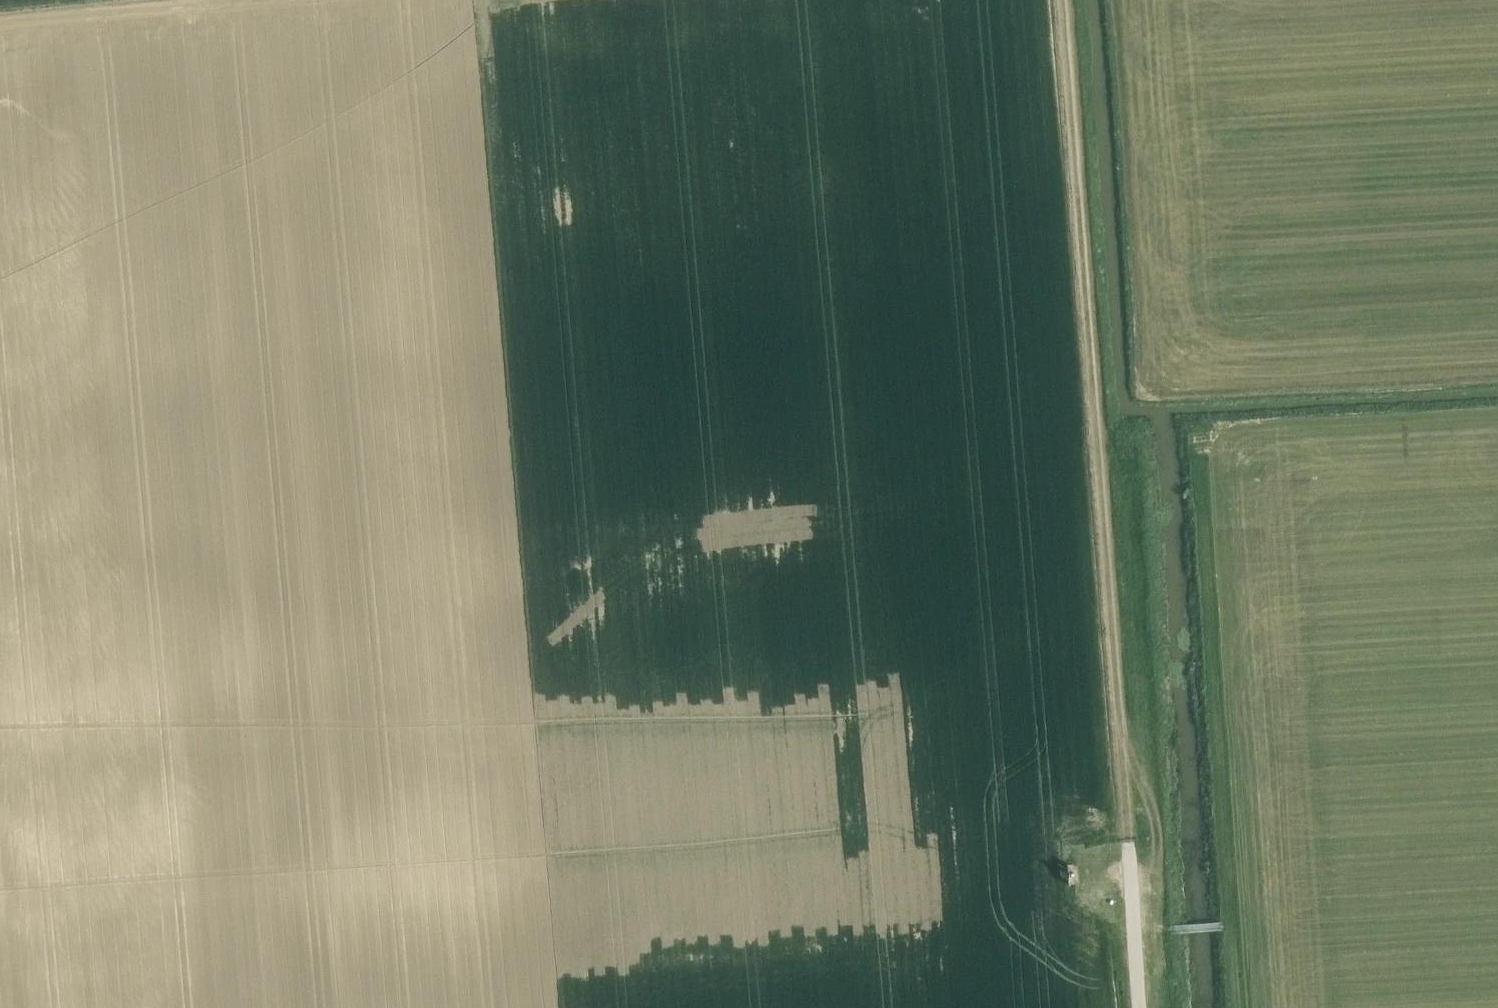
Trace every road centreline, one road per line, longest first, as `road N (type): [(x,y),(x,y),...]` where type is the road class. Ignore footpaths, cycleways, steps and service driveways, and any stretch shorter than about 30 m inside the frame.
road 1 (track): [(1063,0),(1127,840)]
road 2 (unclassified): [(1127,840),(1139,1007)]

